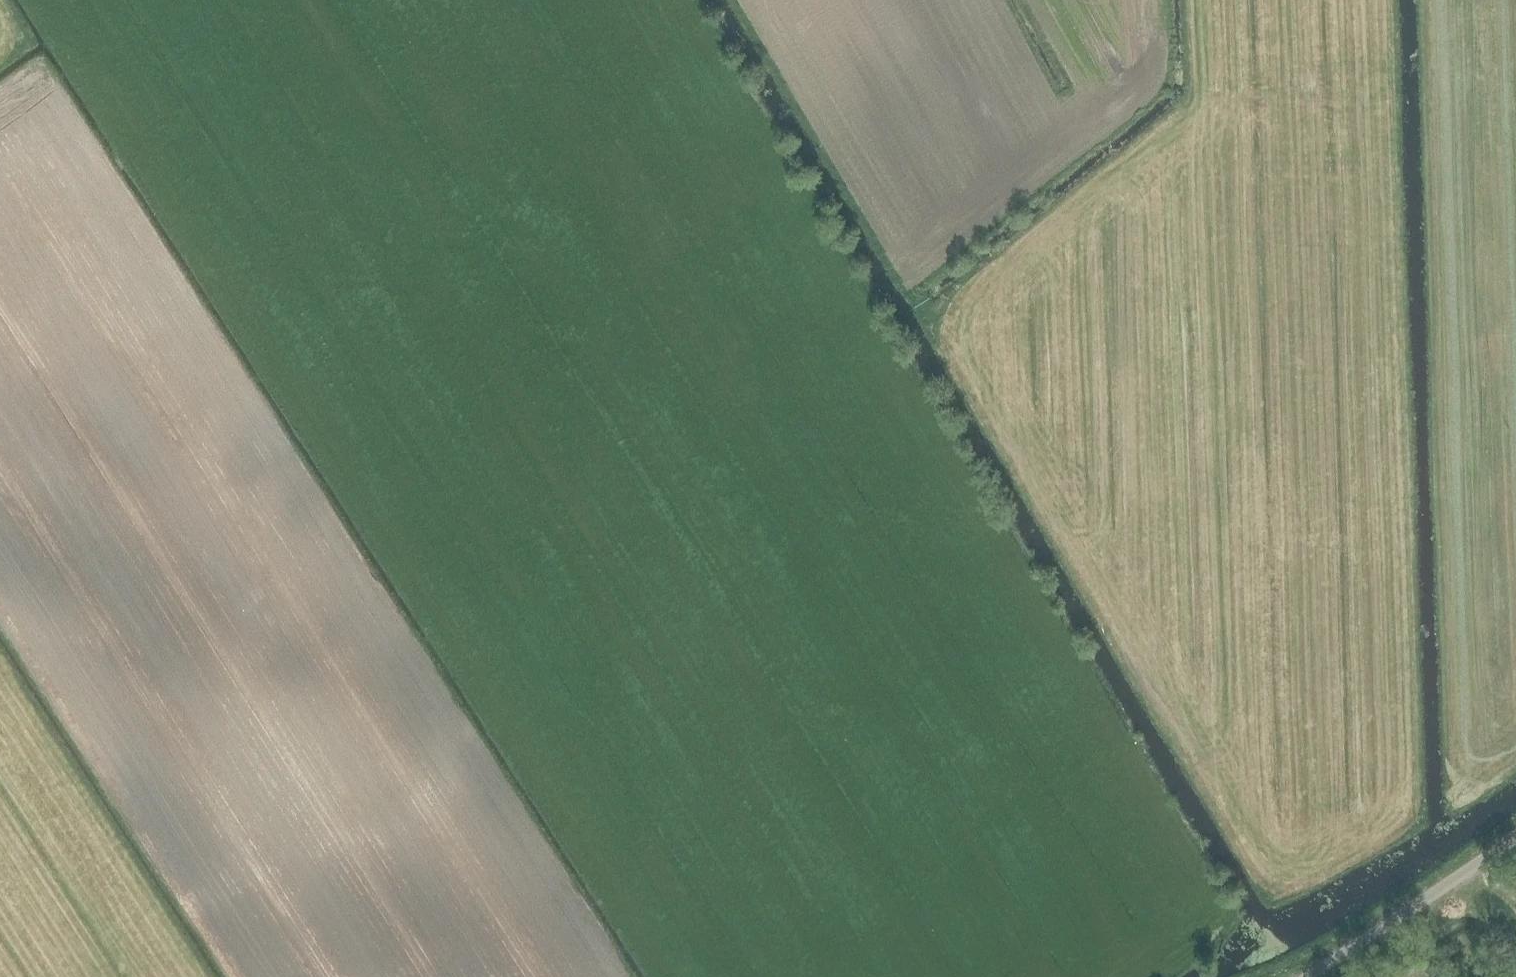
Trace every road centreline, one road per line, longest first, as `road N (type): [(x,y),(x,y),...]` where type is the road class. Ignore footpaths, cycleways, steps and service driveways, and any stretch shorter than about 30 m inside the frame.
road 1 (unclassified): [(1306,976),(1515,836)]

